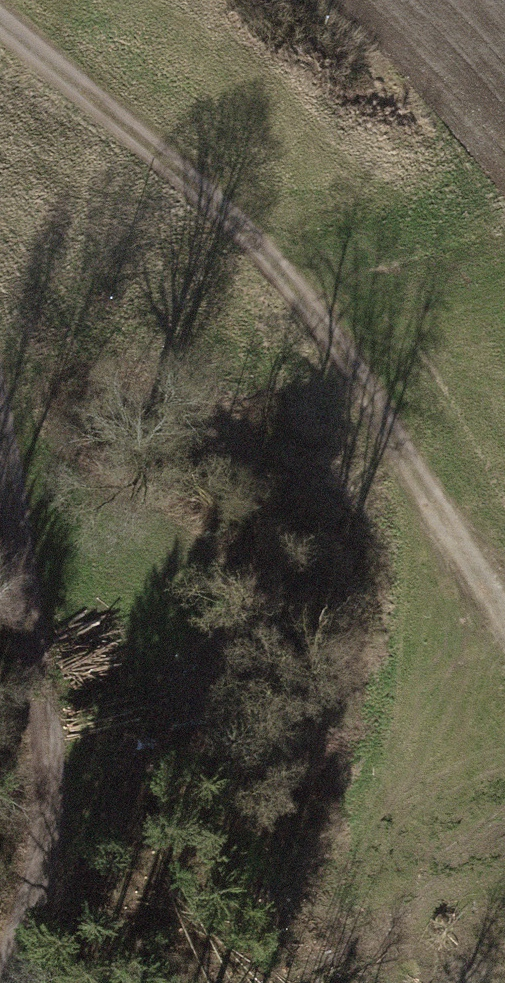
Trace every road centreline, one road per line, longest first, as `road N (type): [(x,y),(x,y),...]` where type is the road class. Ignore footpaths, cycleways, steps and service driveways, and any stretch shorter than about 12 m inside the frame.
road 1 (track): [(475,982),(409,514),(366,398),(265,260),(161,154),(0,26)]
road 2 (track): [(0,981),(59,799),(0,417)]

